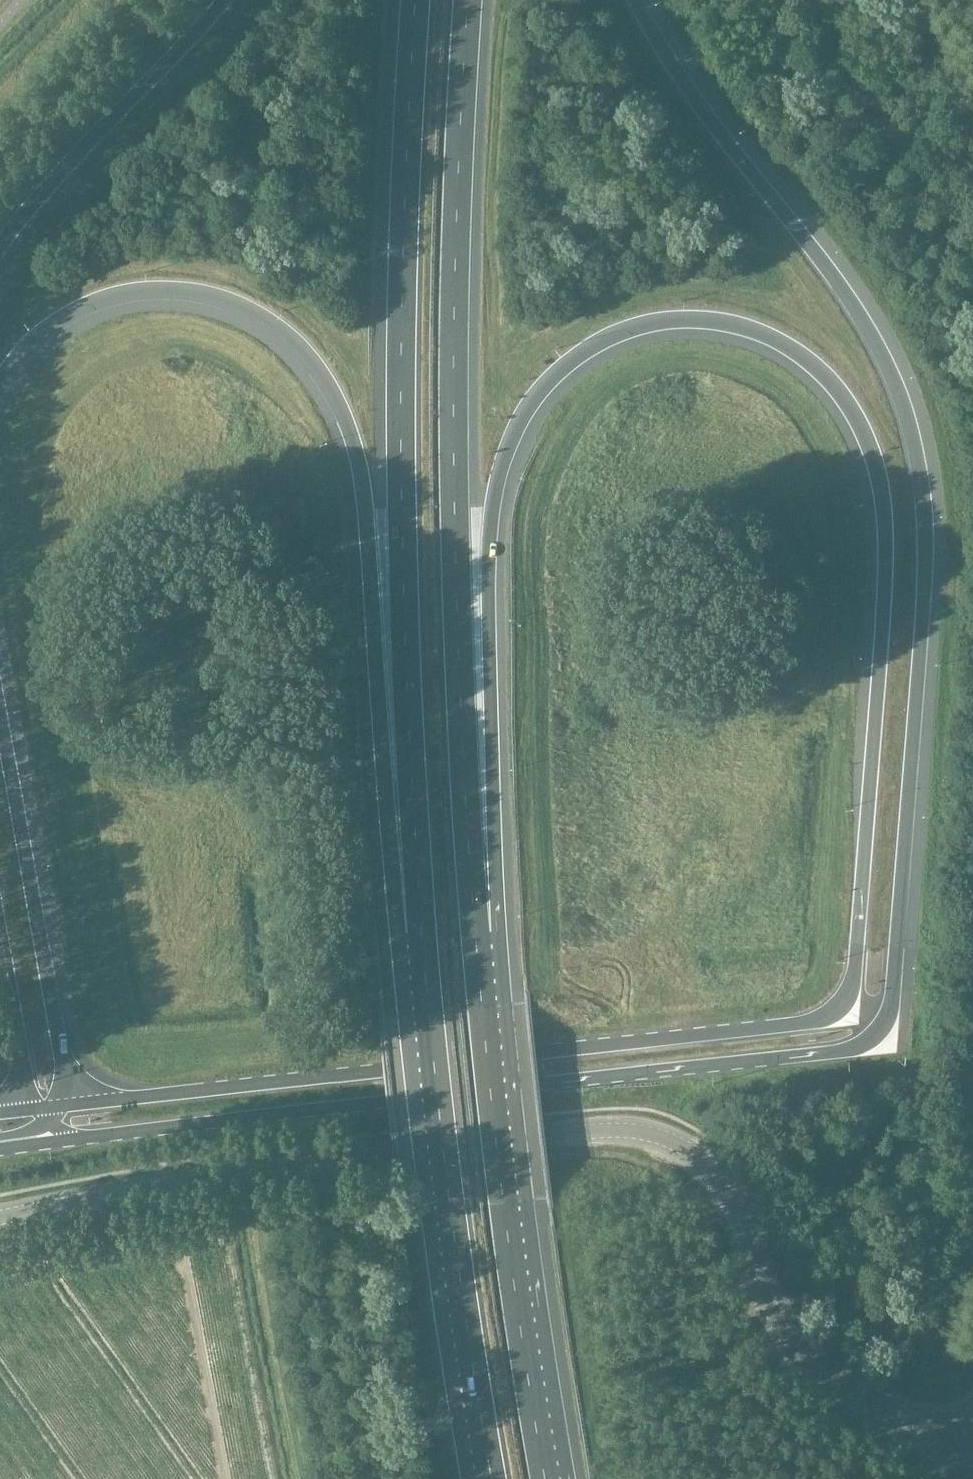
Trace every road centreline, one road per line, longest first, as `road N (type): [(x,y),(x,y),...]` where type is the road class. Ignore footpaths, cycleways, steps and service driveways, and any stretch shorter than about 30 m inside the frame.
road 1 (motorway): [(475,933),(491,755),(490,526),(509,444),(555,375),(621,333),(691,320),(755,331),(796,349),(849,404),(881,475),(887,526),(853,977),(842,1006),(818,1022)]
road 2 (tertiary): [(972,1438),(839,1390),(811,1372),(773,1313),(753,1236),(731,1192),(693,1154),(642,1135),(547,1133),(391,1153),(145,1186),(0,1217)]
road 3 (motorway): [(887,1016),(926,555),(908,417),(879,342),(703,110),(638,0)]
road 4 (motorway): [(0,386),(53,324),(143,291),(185,291),(238,306),(301,353),(345,423),(358,463),(372,548),(390,835),(422,931)]
road 5 (motorway): [(475,933),(455,564),(468,0)]
road 6 (motorway): [(416,0),(402,577),(422,931)]
road 7 (primary): [(49,1142),(850,1049),(887,1016)]
road 8 (primary): [(818,1022),(68,1105)]
road 9 (motorway): [(422,931),(451,1208),(493,1478)]
road 10 (motorway): [(545,1478),(515,1298),(475,933)]
road 11 (motorway): [(68,1105),(0,725)]
road 12 (motorway): [(222,0),(0,249)]
road 13 (motorway): [(0,929),(25,1110)]

